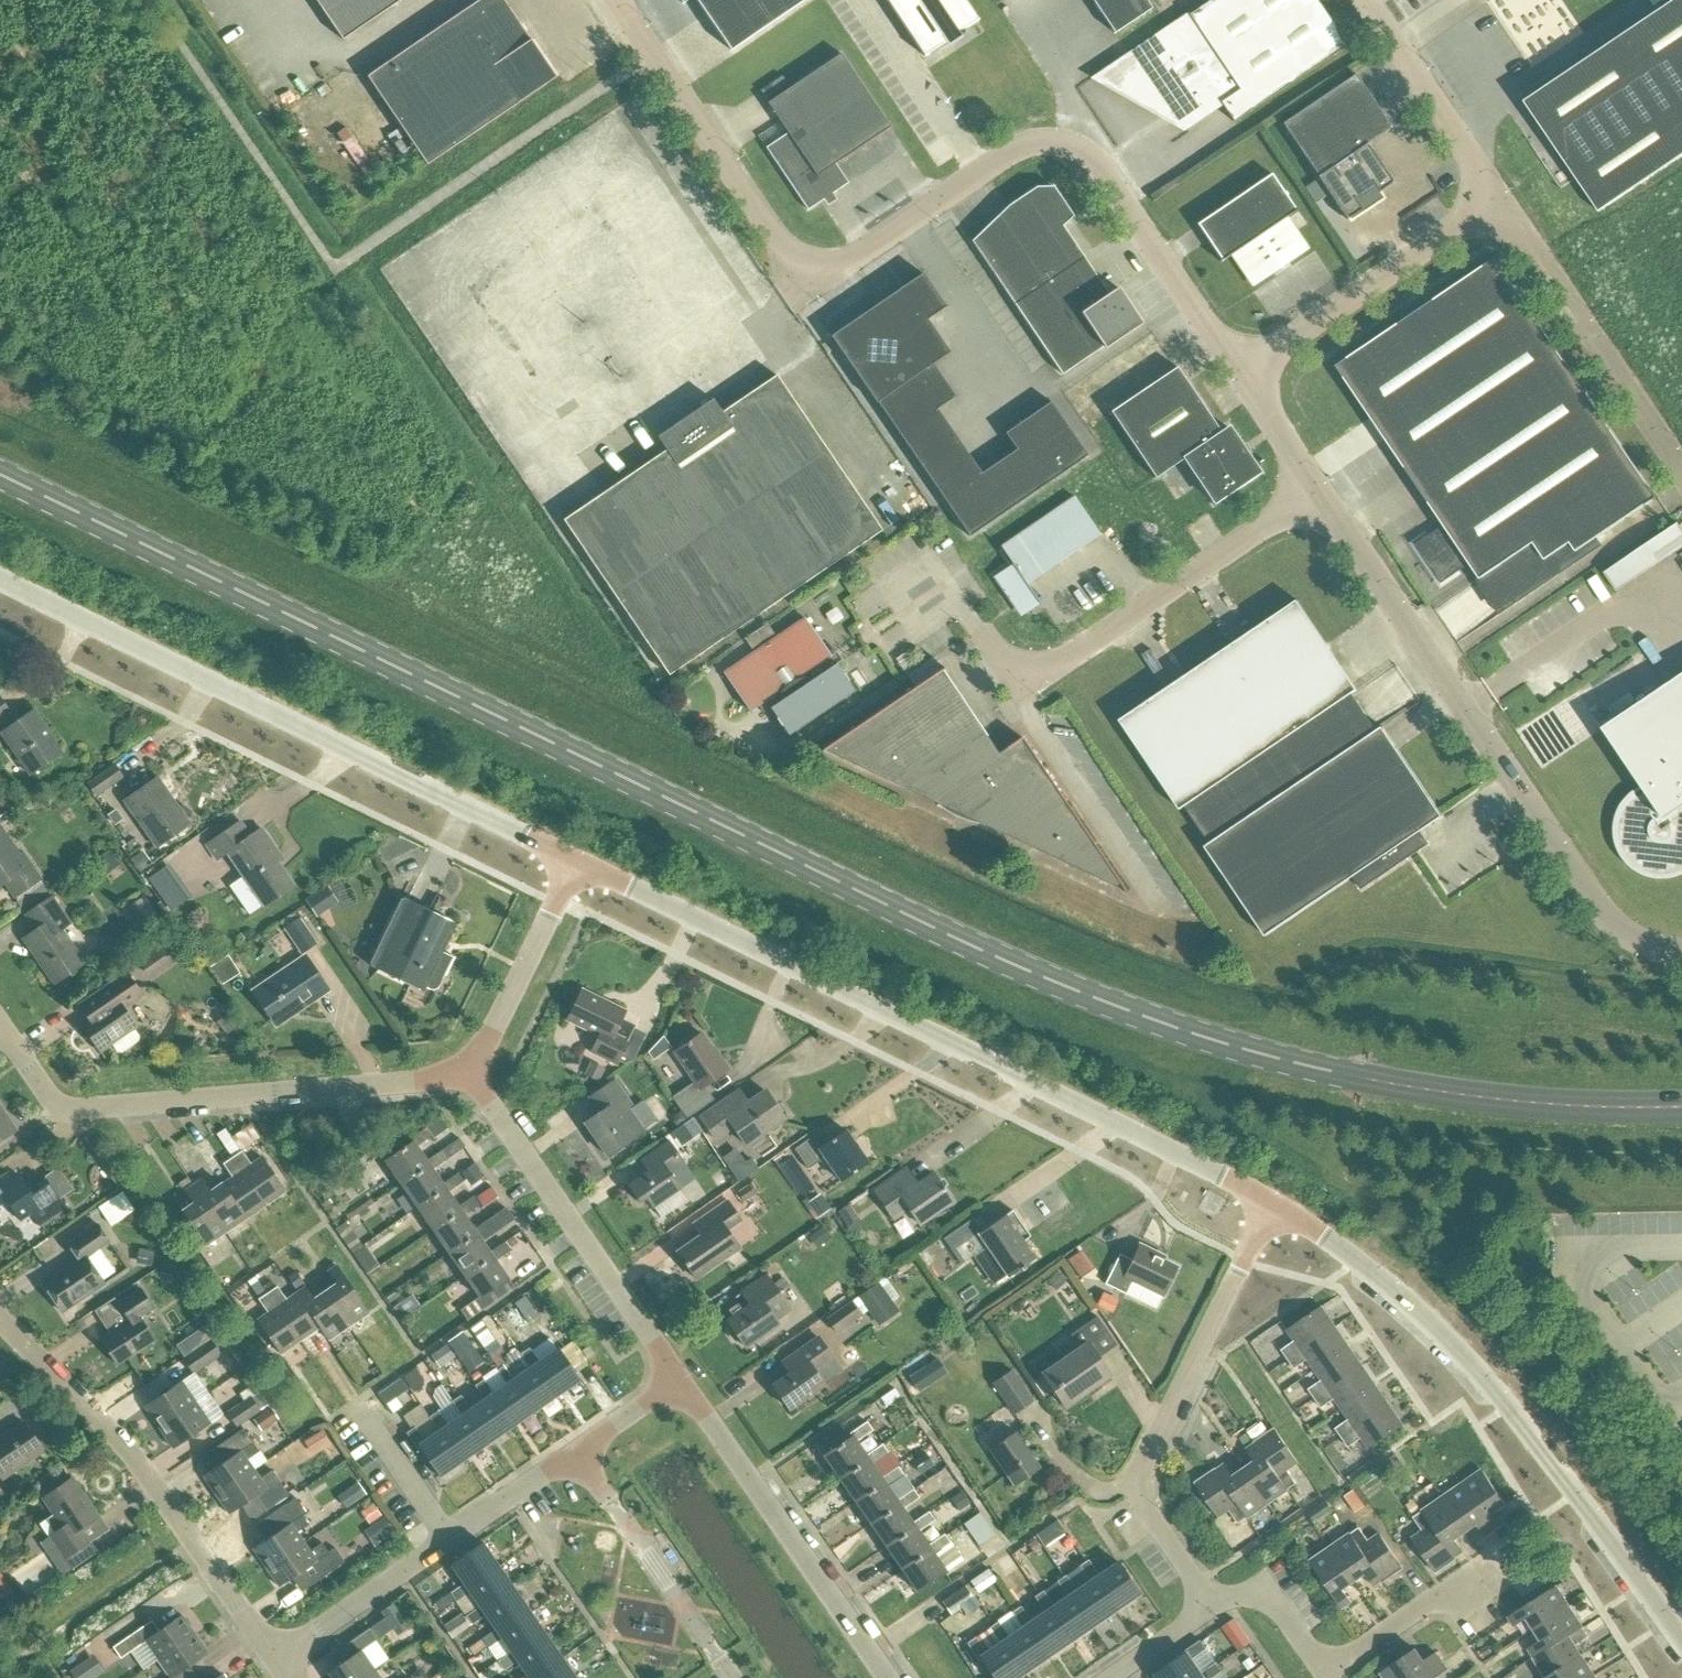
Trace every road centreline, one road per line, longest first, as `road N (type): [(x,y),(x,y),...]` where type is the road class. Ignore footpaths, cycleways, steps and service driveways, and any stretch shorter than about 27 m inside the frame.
road 1 (primary): [(1681,1107),(1493,1099),(1366,1079),(1213,1040),(1121,1006),(1019,967),(0,473)]
road 2 (unclassified): [(616,0),(780,243),(817,268),(852,258),(1015,146),(1052,139),(1102,169),(1244,373)]
road 3 (unclassified): [(1272,1201),(576,862)]
road 4 (unclassified): [(576,862),(0,579)]
road 5 (unclassified): [(1681,1639),(1533,1436),(1428,1315),(1272,1201)]
road 6 (unclassified): [(1319,496),(1608,922),(1681,954)]
road 7 (unclassified): [(863,604),(928,562),(994,657),(1015,677),(1038,674),(1319,496)]
road 8 (residential): [(0,1027),(65,1113),(468,1081)]
road 9 (residential): [(1212,1604),(1136,1480),(1272,1201)]
road 10 (residential): [(274,1658),(148,1475),(0,1321)]
road 11 (residential): [(681,1379),(468,1081)]
road 12 (residential): [(274,1658),(576,1452)]
road 13 (unclassified): [(1681,470),(1497,196)]
road 14 (unclassified): [(1244,373),(1497,196)]
road 15 (residential): [(468,1081),(576,862)]
road 16 (residential): [(750,1483),(886,1677)]
road 17 (unclassified): [(1497,196),(1365,0)]
road 18 (residential): [(1325,1671),(1459,1583),(1469,1597)]
road 19 (residential): [(1325,1671),(1267,1591),(1212,1604)]
road 20 (unclassified): [(1244,373),(1319,496)]
road 21 (residential): [(576,1452),(681,1379)]
road 22 (residential): [(1109,1677),(1212,1604)]
road 23 (residential): [(750,1483),(681,1379)]

